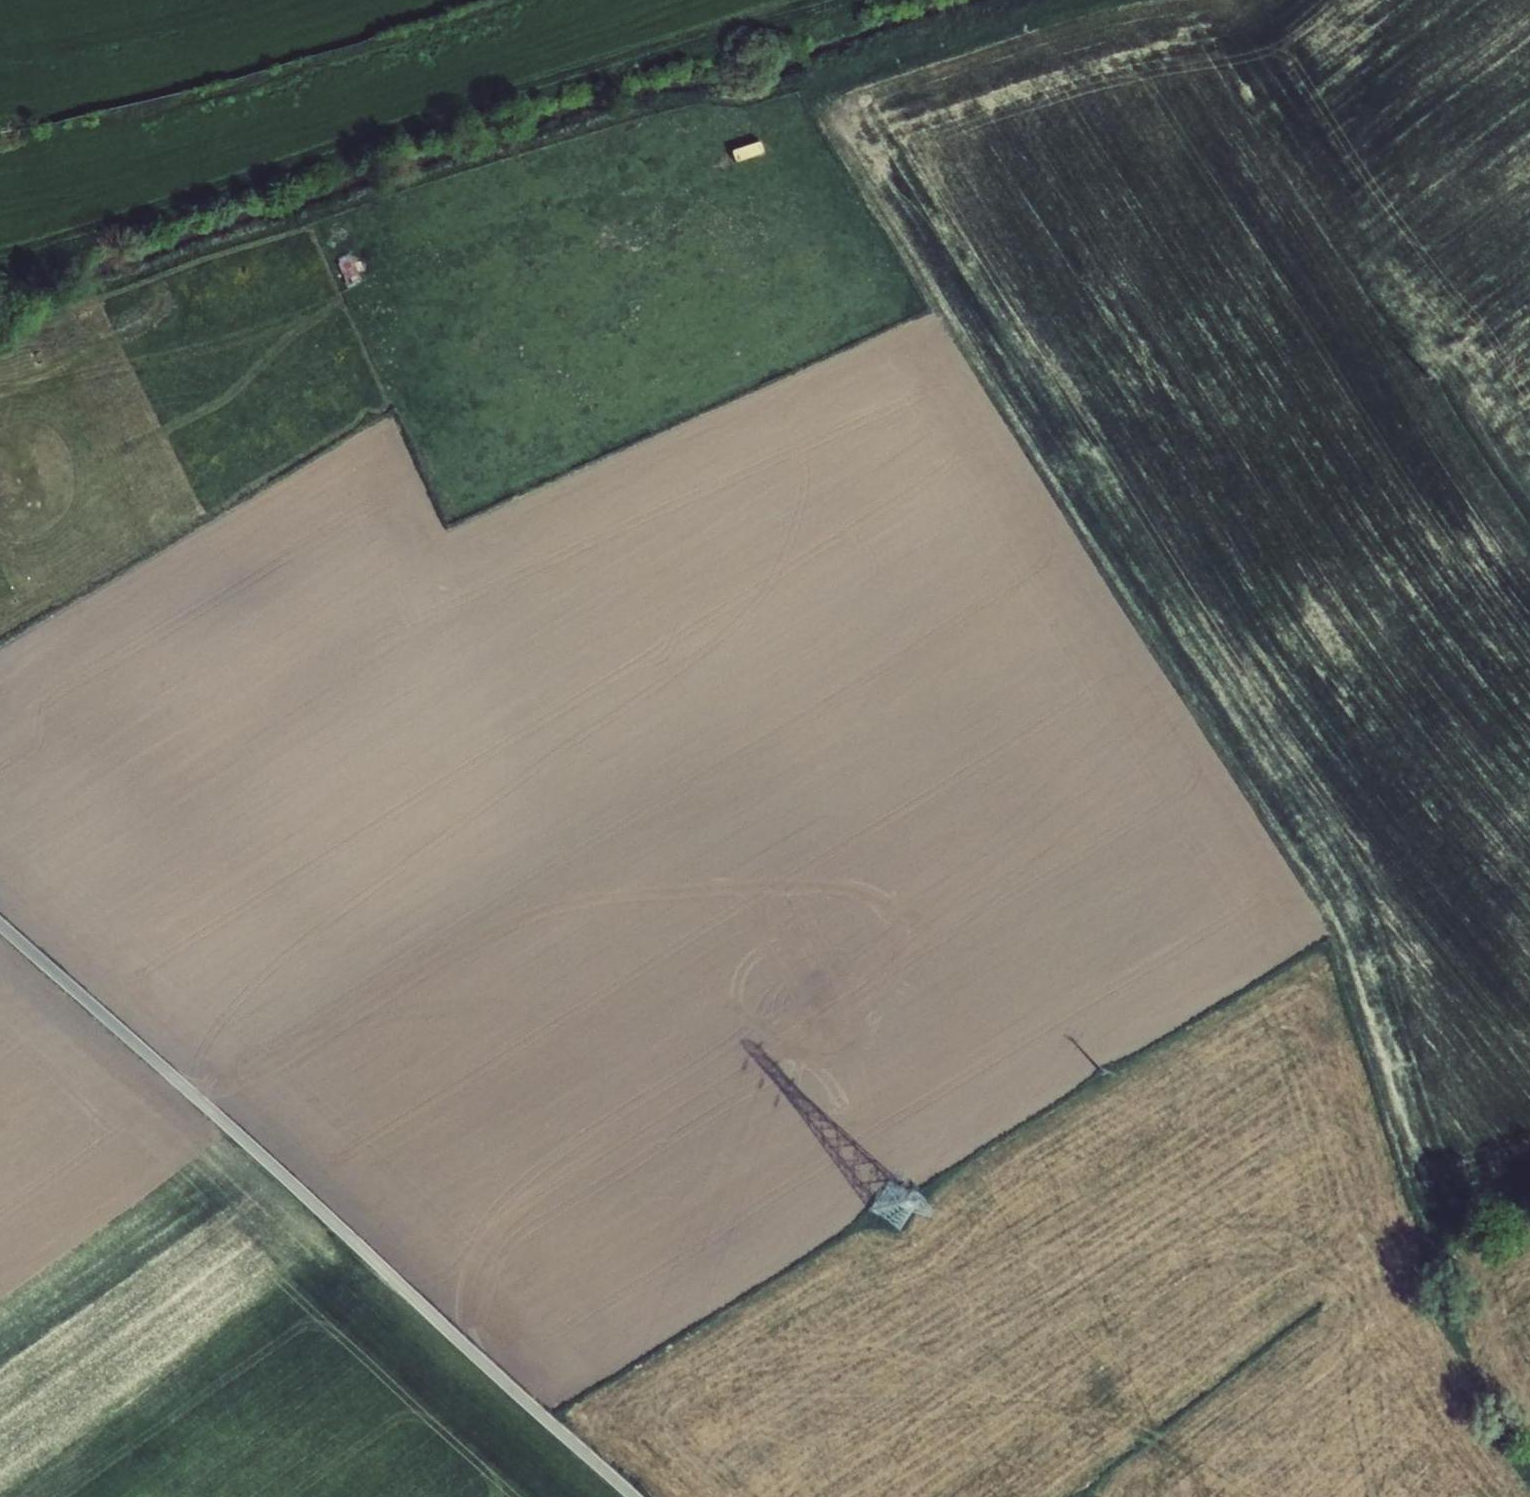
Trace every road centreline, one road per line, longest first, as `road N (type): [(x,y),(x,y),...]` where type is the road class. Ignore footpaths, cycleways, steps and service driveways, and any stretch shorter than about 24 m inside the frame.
road 1 (unclassified): [(0,922),(633,1496)]

